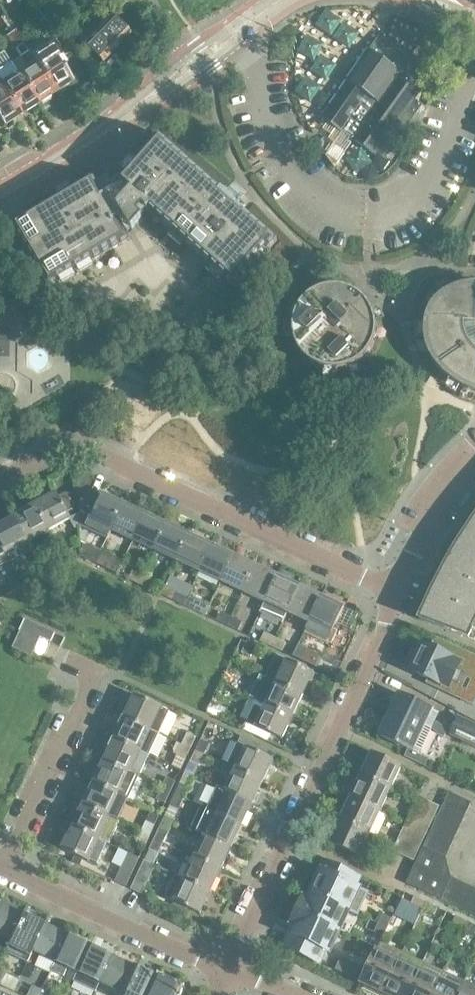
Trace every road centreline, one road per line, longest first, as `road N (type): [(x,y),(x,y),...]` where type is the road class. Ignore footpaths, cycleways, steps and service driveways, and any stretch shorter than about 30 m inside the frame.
road 1 (residential): [(0,476),(55,449),(120,462),(395,594)]
road 2 (residential): [(226,970),(395,594)]
road 3 (tertiary): [(0,191),(152,98),(278,0)]
road 4 (residential): [(226,970),(4,868)]
road 5 (residential): [(4,868),(95,672)]
road 6 (residential): [(395,594),(433,519),(474,469)]

